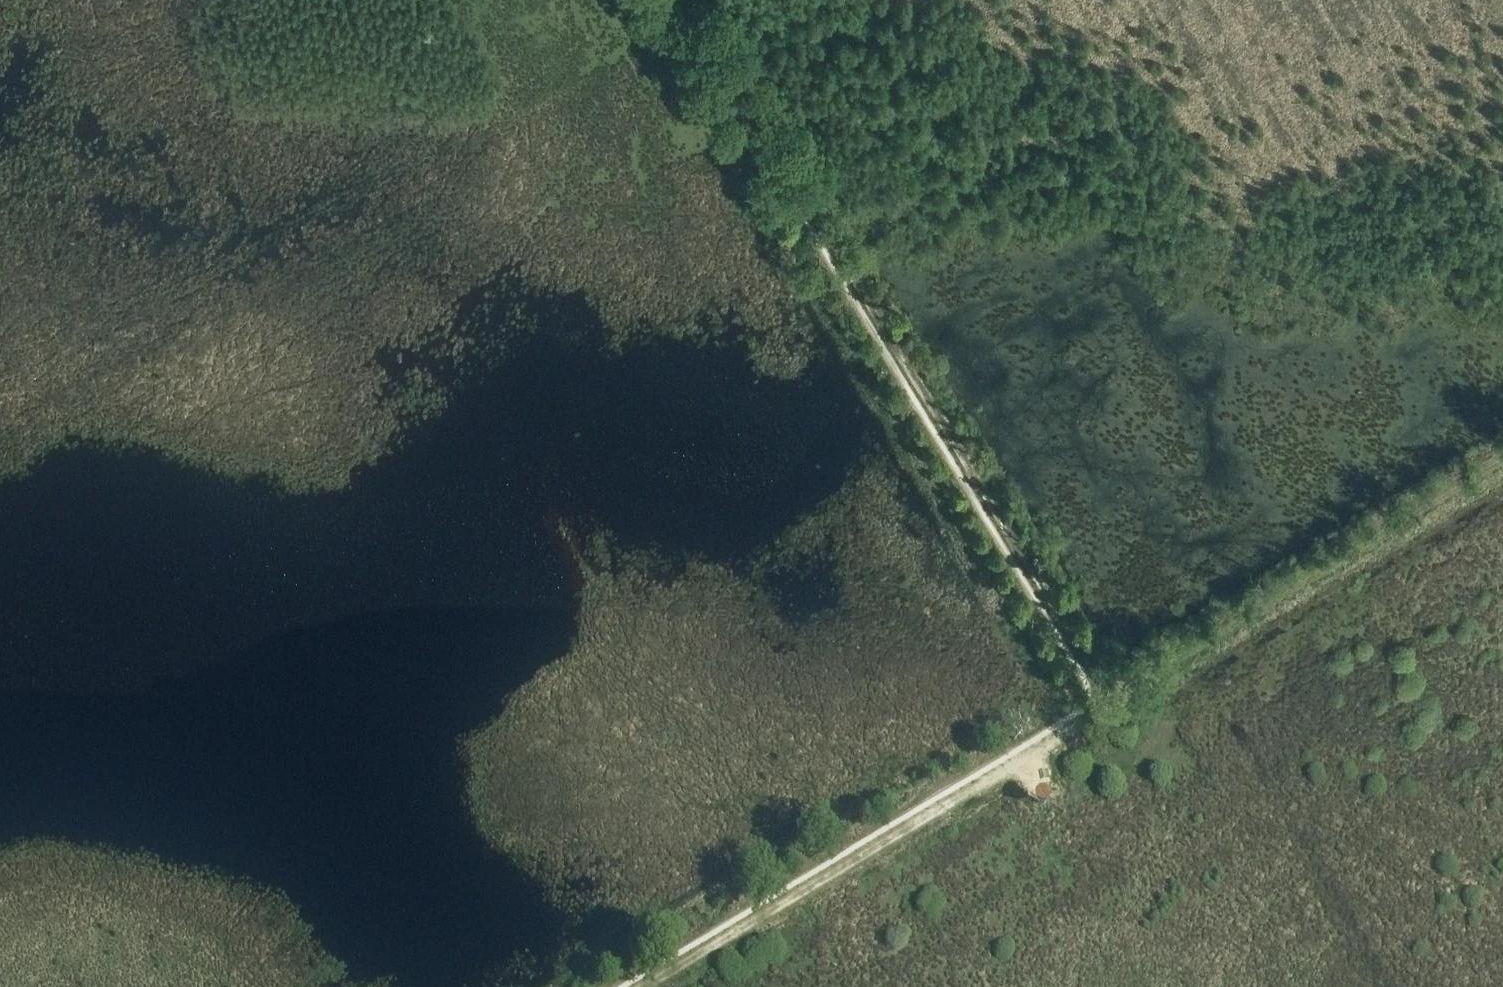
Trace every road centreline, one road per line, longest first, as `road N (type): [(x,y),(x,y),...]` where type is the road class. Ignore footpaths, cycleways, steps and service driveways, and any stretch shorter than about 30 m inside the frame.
road 1 (track): [(686,0),(1106,687)]
road 2 (track): [(646,986),(1058,738),(1097,709),(1106,687)]
road 3 (track): [(1106,687),(1154,678),(1502,462)]

